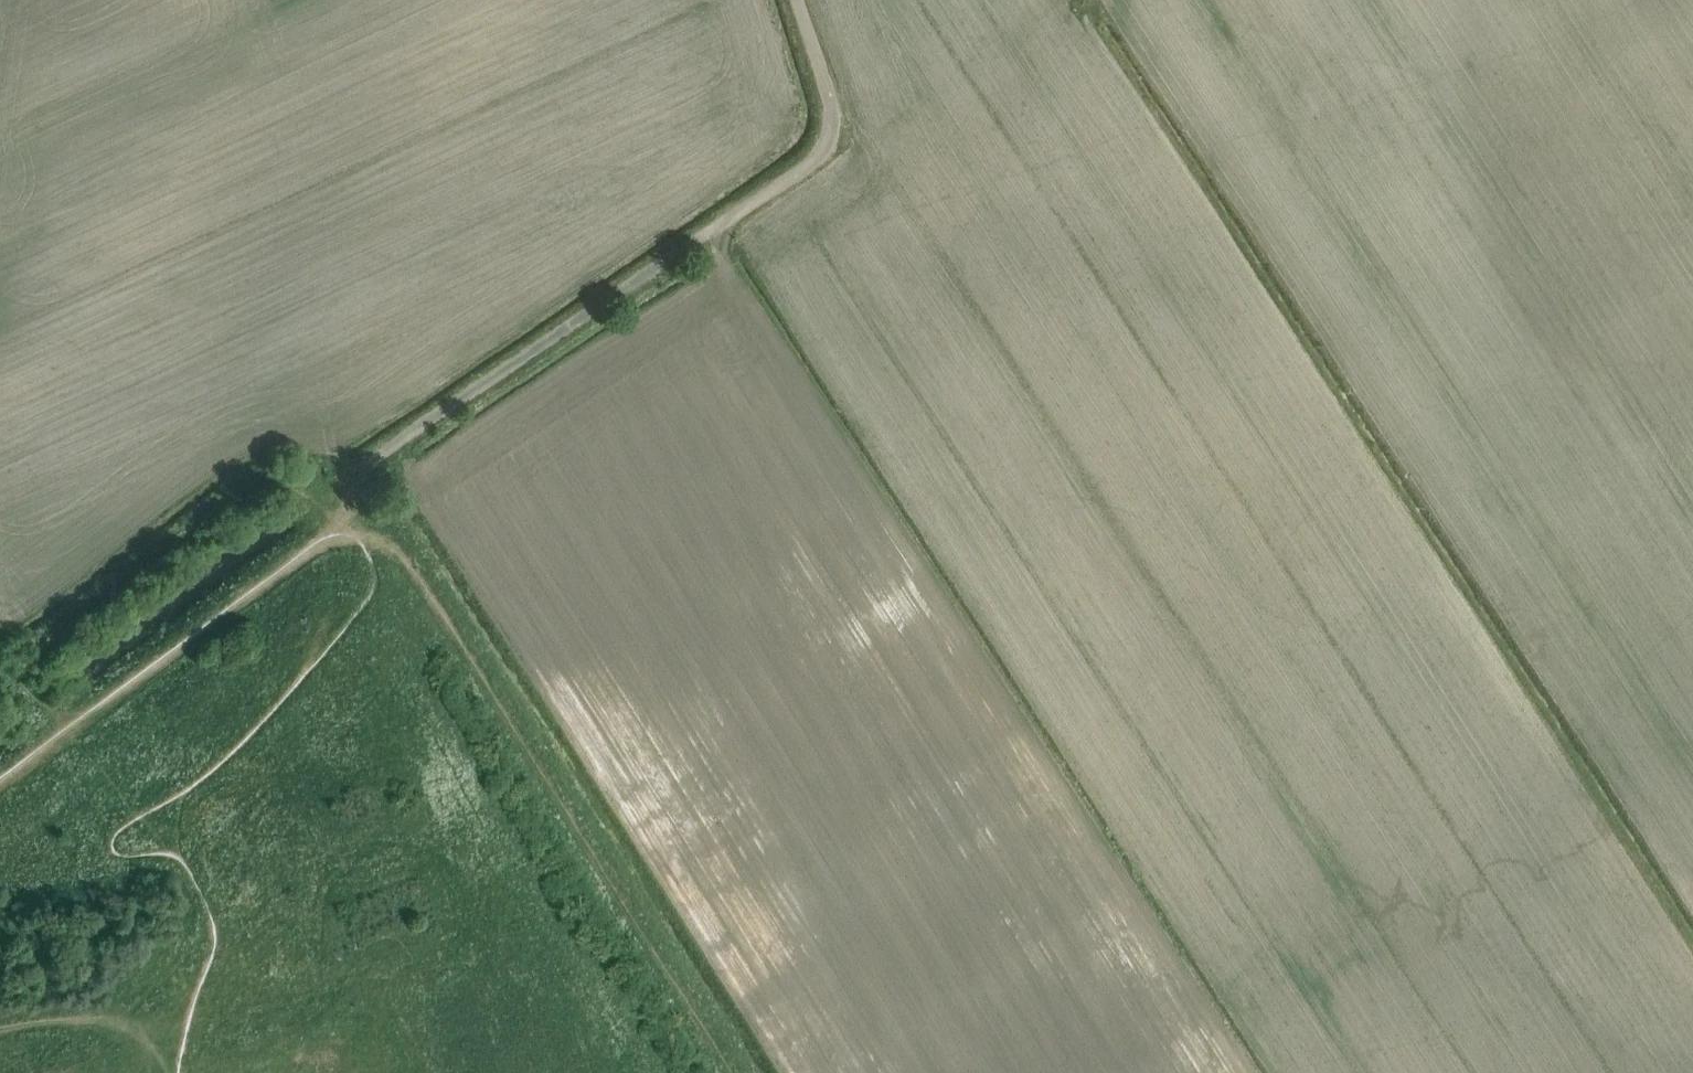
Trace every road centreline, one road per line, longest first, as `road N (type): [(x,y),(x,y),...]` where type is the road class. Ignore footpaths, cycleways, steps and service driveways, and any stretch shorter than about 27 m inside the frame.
road 1 (track): [(351,488),(386,448),(816,161),(831,123),(794,0)]
road 2 (track): [(351,488),(330,494),(286,476),(257,480),(24,659),(0,668)]

